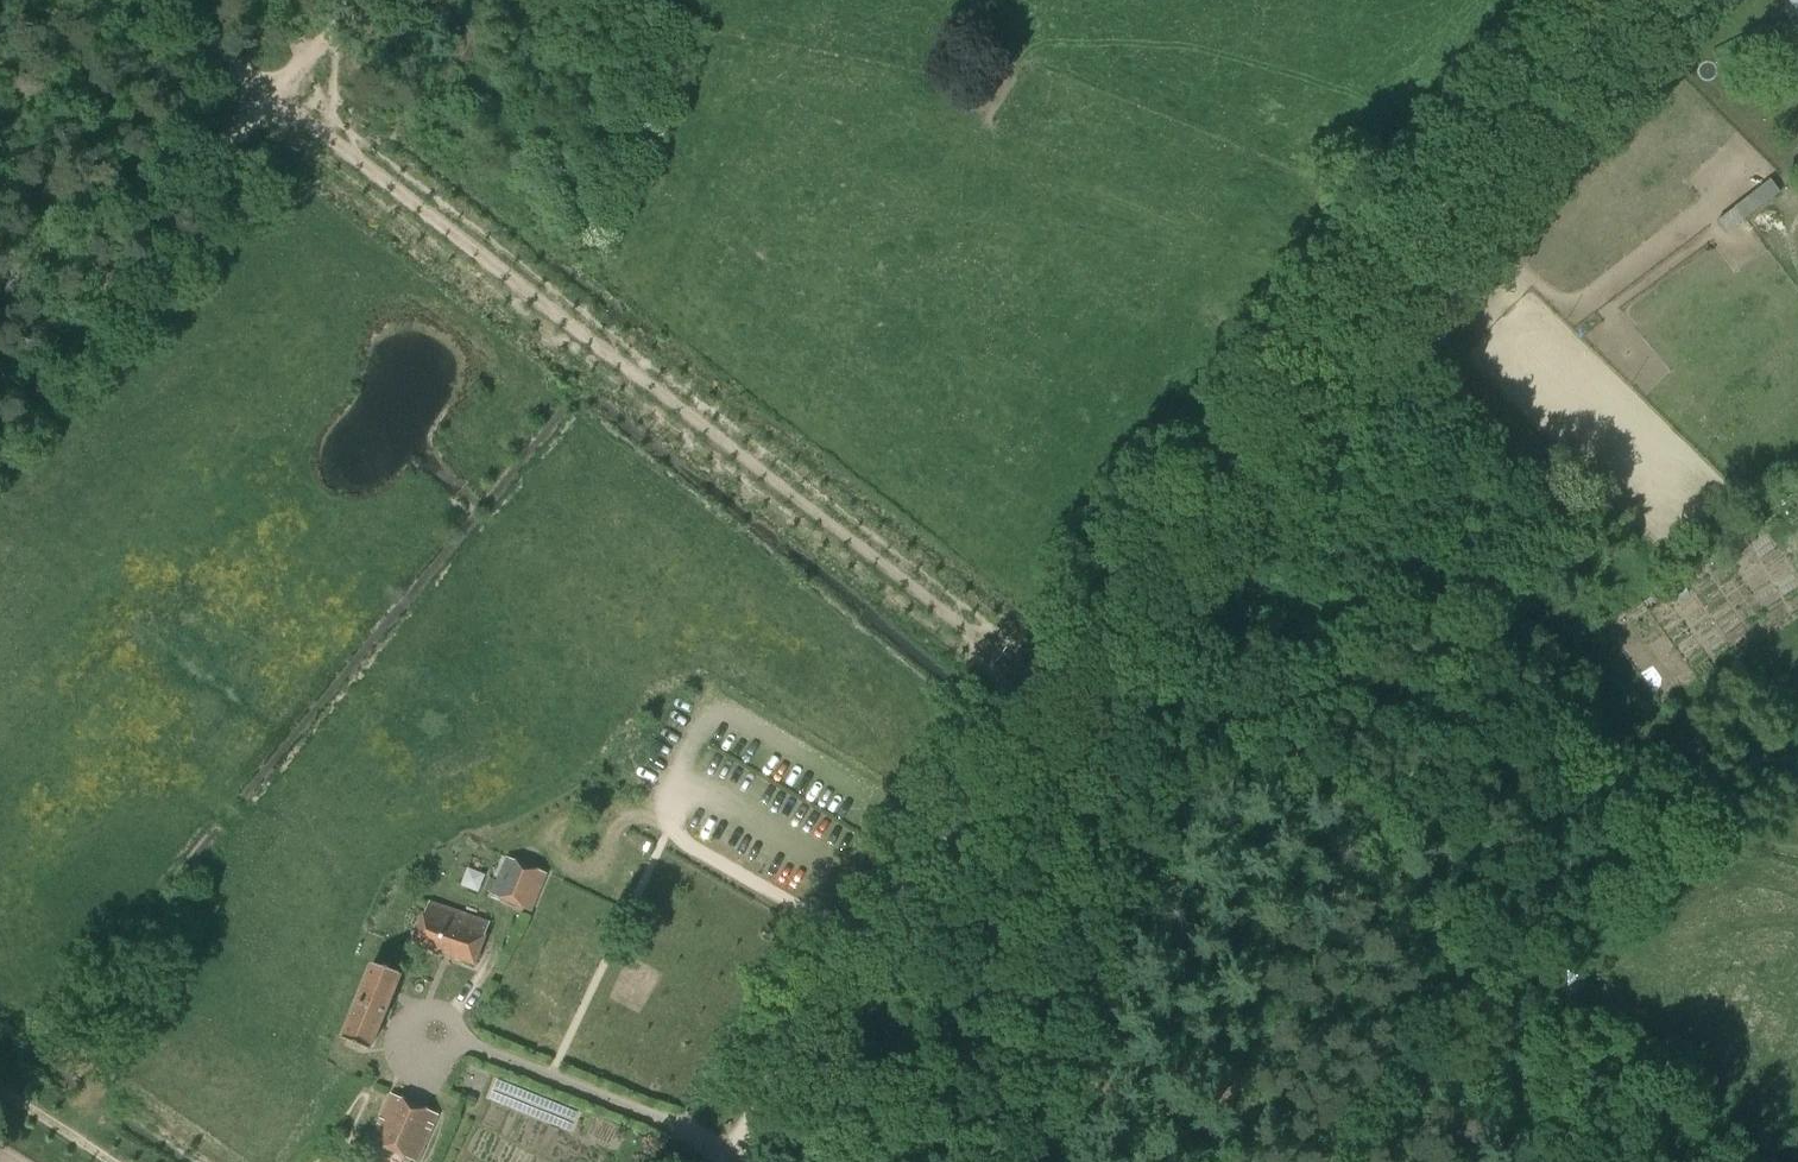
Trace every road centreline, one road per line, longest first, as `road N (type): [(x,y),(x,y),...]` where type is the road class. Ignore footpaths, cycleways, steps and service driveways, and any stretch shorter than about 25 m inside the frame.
road 1 (track): [(367,0),(286,83),(1042,699)]
road 2 (track): [(1622,0),(1295,383),(1042,699)]
road 3 (track): [(1042,699),(737,1143),(788,1161)]
road 4 (track): [(179,0),(286,83),(0,383)]
road 5 (track): [(112,1161),(0,1090)]

